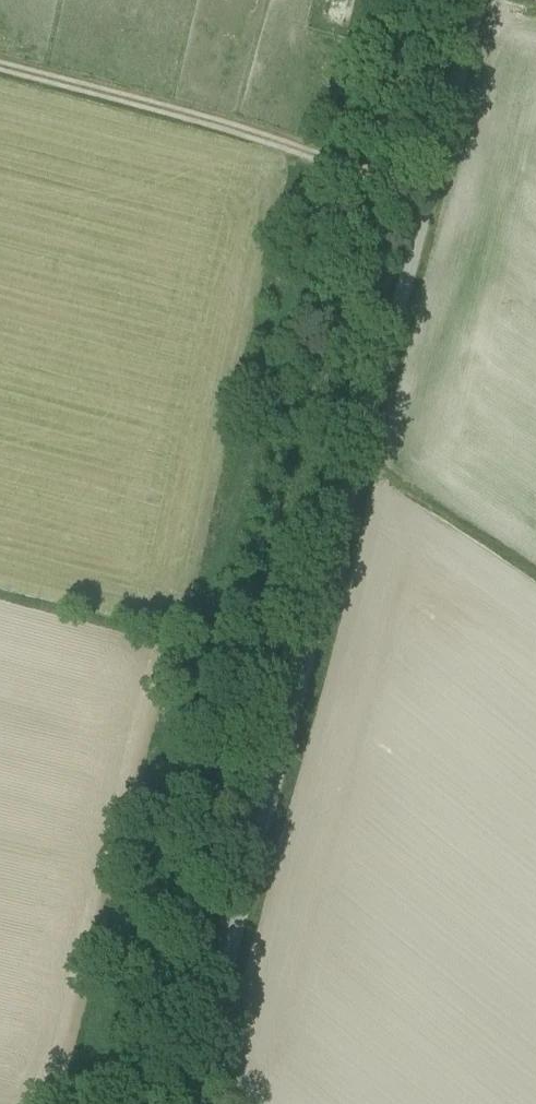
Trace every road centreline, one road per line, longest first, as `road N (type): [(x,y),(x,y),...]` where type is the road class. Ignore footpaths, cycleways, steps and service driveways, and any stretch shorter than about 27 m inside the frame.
road 1 (unclassified): [(186,1103),(476,0)]
road 2 (track): [(427,190),(0,65)]

